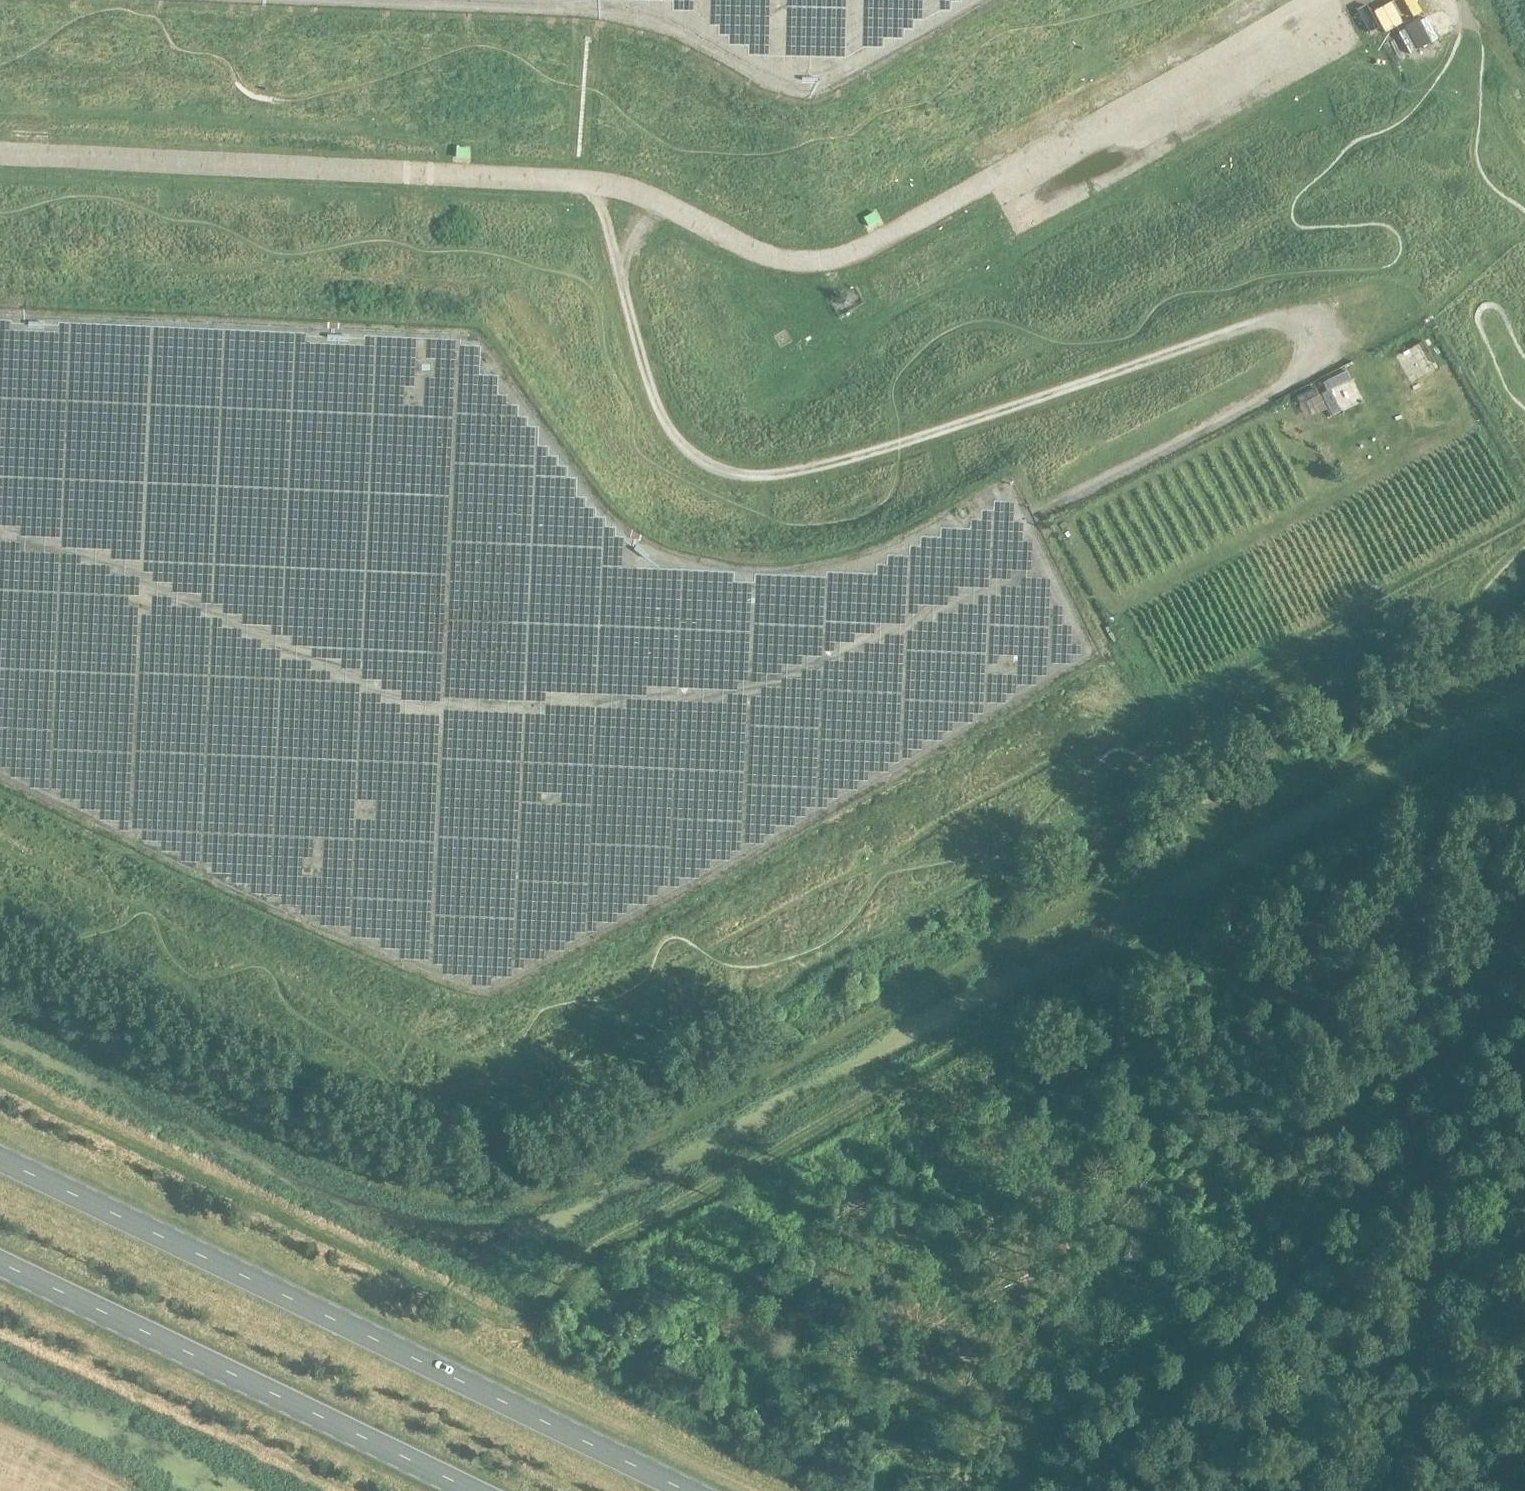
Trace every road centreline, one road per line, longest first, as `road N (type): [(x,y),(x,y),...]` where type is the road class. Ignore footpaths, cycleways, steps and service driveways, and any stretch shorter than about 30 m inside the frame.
road 1 (track): [(594,184),(655,403),(677,440),(714,468),(750,476),(901,442),(1272,320),(1301,328),(1309,364),(1267,395),(1049,508)]
road 2 (primary): [(687,1490),(0,1159)]
road 3 (primary): [(0,1263),(471,1490)]

